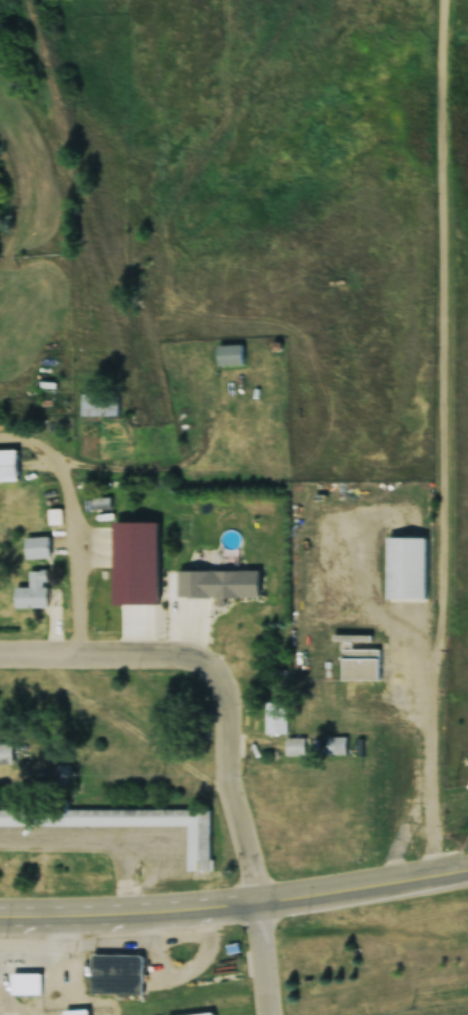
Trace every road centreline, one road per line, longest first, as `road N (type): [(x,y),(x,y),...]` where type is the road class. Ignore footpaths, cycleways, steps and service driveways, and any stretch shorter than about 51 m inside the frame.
road 1 (residential): [(431,873),(443,0)]
road 2 (residential): [(0,656),(189,655),(207,663),(221,679),(228,775),(255,900)]
road 3 (residential): [(0,437),(53,457),(67,485),(79,655)]
road 4 (primary): [(230,904),(462,869)]
road 5 (primary): [(167,912),(0,914)]

